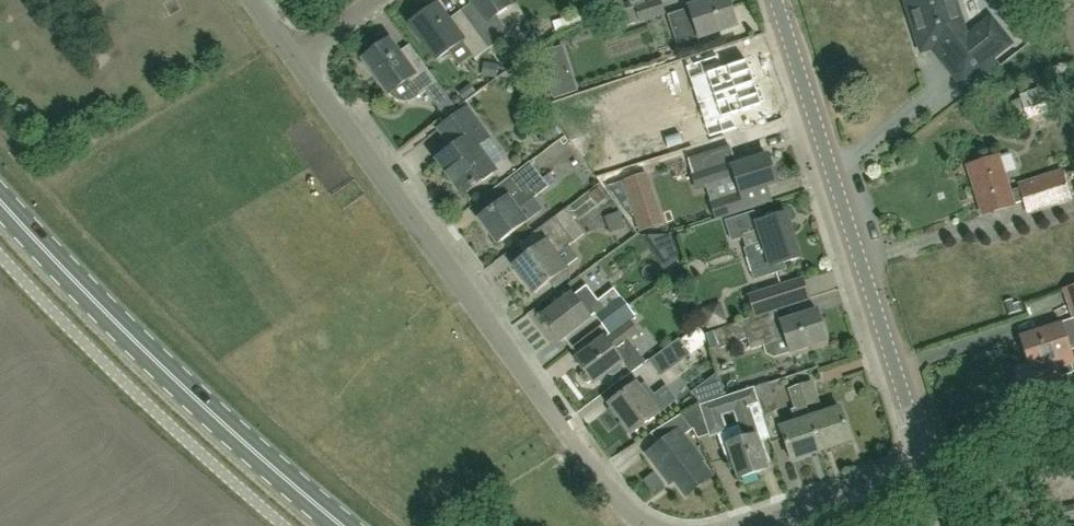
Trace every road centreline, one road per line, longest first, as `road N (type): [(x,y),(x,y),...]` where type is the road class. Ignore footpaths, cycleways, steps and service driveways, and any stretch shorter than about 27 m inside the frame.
road 1 (unclassified): [(647,525),(626,511),(295,58)]
road 2 (tertiary): [(926,470),(773,0)]
road 3 (primary): [(342,525),(91,299),(0,201)]
road 4 (unclassified): [(751,525),(926,470)]

